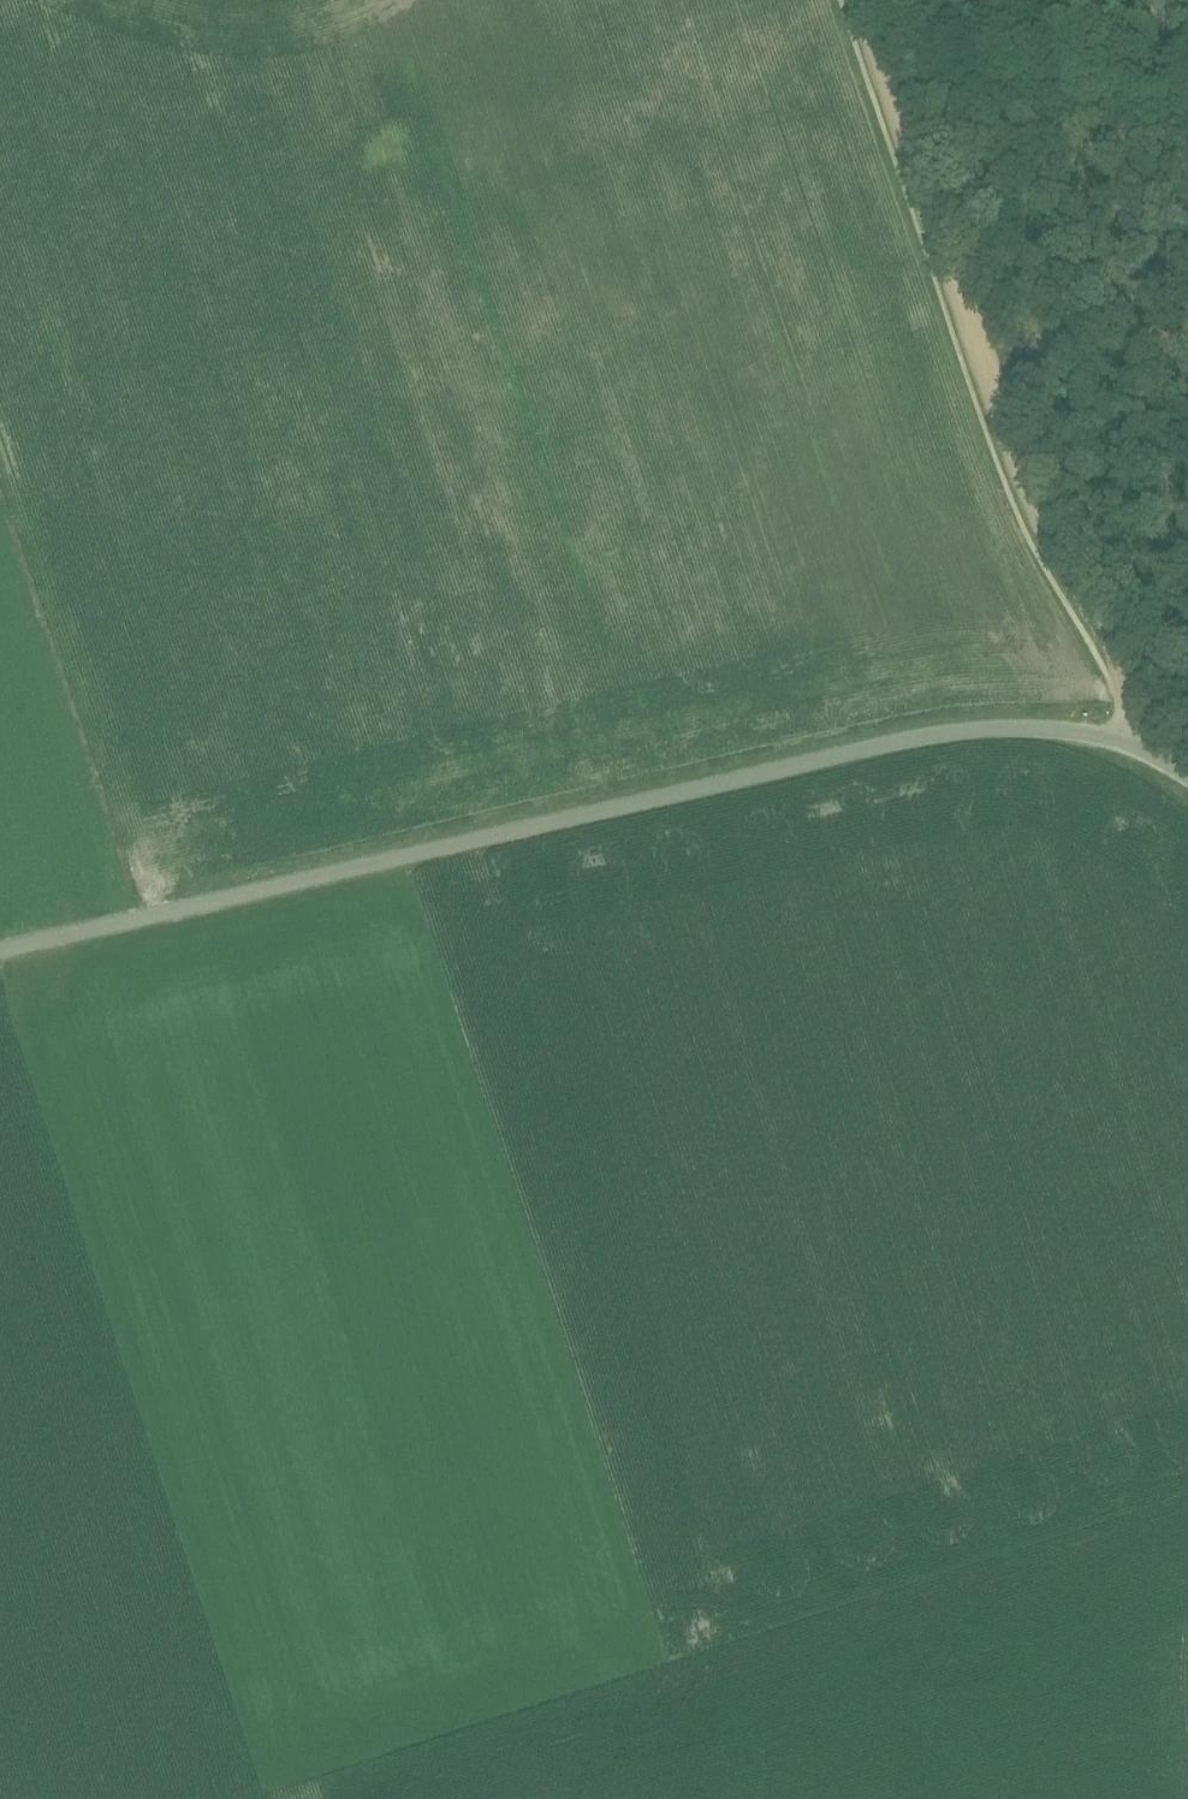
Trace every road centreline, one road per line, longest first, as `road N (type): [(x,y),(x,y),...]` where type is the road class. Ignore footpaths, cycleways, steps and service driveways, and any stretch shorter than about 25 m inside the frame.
road 1 (unclassified): [(0,954),(941,731),(1060,729),(1129,744),(1187,775)]
road 2 (track): [(1129,744),(1124,670),(1031,498),(858,0)]

